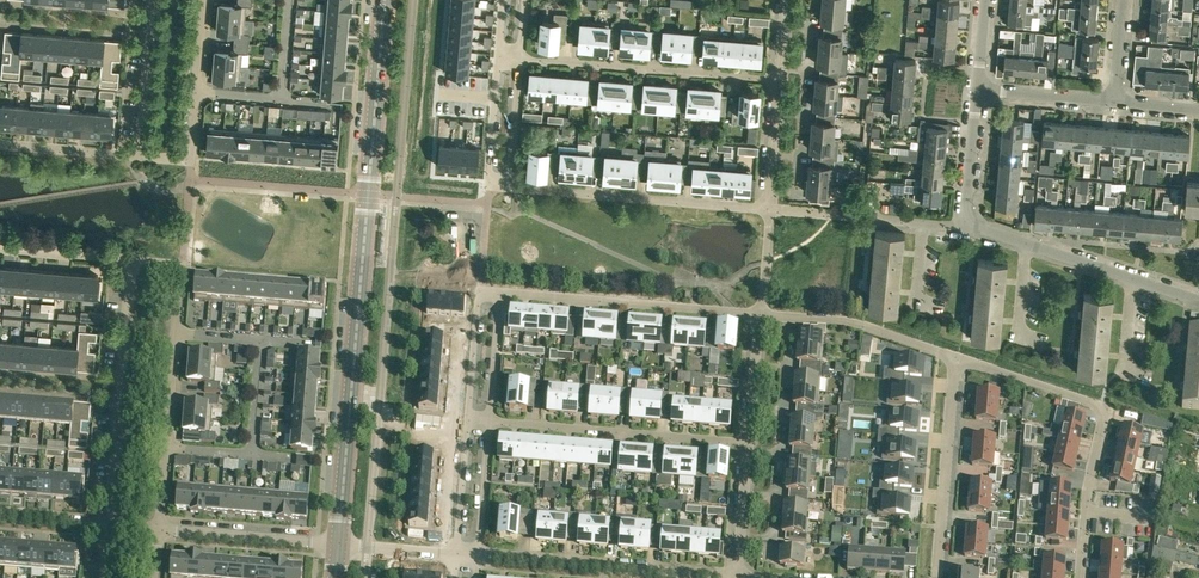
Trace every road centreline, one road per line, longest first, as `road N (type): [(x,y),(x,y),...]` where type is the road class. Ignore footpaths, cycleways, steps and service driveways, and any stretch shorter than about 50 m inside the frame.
road 1 (tertiary): [(337,545),(384,0)]
road 2 (residential): [(159,528),(180,269),(138,266)]
road 3 (residential): [(501,295),(761,315)]
road 4 (residential): [(769,210),(510,188)]
road 5 (residential): [(138,266),(116,525)]
road 6 (residential): [(960,356),(1104,410),(1083,513)]
road 7 (residential): [(737,575),(479,556)]
road 8 (residential): [(748,443),(491,424)]
road 9 (residential): [(777,85),(521,62)]
road 10 (residential): [(1198,302),(969,221)]
road 11 (residential): [(960,356),(938,577)]
road 12 (residential): [(761,315),(845,323),(960,356)]
road 13 (residential): [(969,221),(957,226),(769,210)]
road 14 (residential): [(149,159),(187,162),(202,0)]
road 15 (residential): [(159,528),(337,545)]
road 16 (residential): [(149,159),(163,0)]
road 17 (residential): [(470,422),(481,293),(501,295)]
road 18 (residential): [(149,159),(0,148)]
road 19 (residential): [(510,188),(490,186),(500,61)]
road 20 (residential): [(0,252),(138,266)]
road 21 (residential): [(1112,103),(975,92)]
road 22 (residential): [(459,555),(470,422)]
road 23 (residential): [(491,424),(479,556)]
road 24 (residential): [(737,575),(748,443)]
road 25 (residential): [(501,295),(491,424)]
road 26 (residential): [(969,221),(975,92)]
road 27 (residential): [(748,443),(761,315)]
road 28 (residential): [(521,62),(510,188)]
road 29 (residential): [(769,210),(777,85)]
road 30 (residential): [(459,555),(337,545)]

